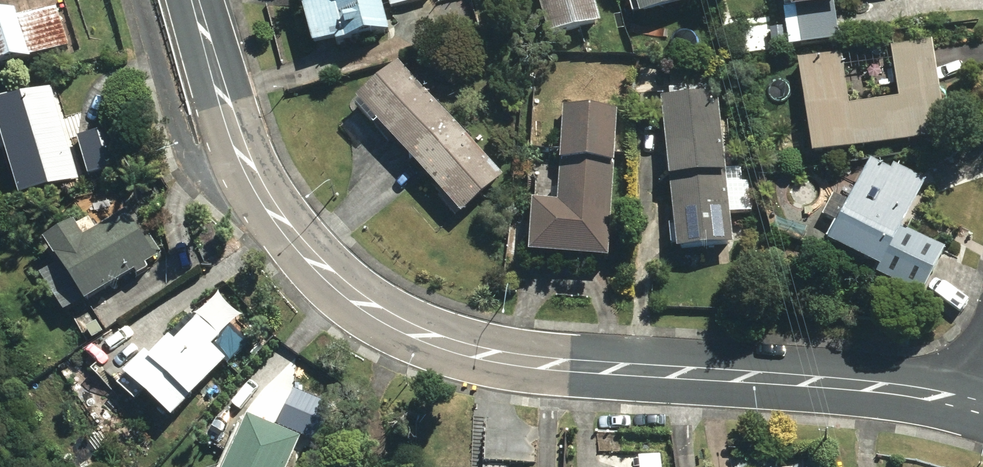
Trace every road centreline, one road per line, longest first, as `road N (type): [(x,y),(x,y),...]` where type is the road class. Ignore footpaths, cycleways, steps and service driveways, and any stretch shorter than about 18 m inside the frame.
road 1 (tertiary): [(196,0),(252,179),(306,254),(359,302),(428,337),(510,357),(905,391),(977,406)]

